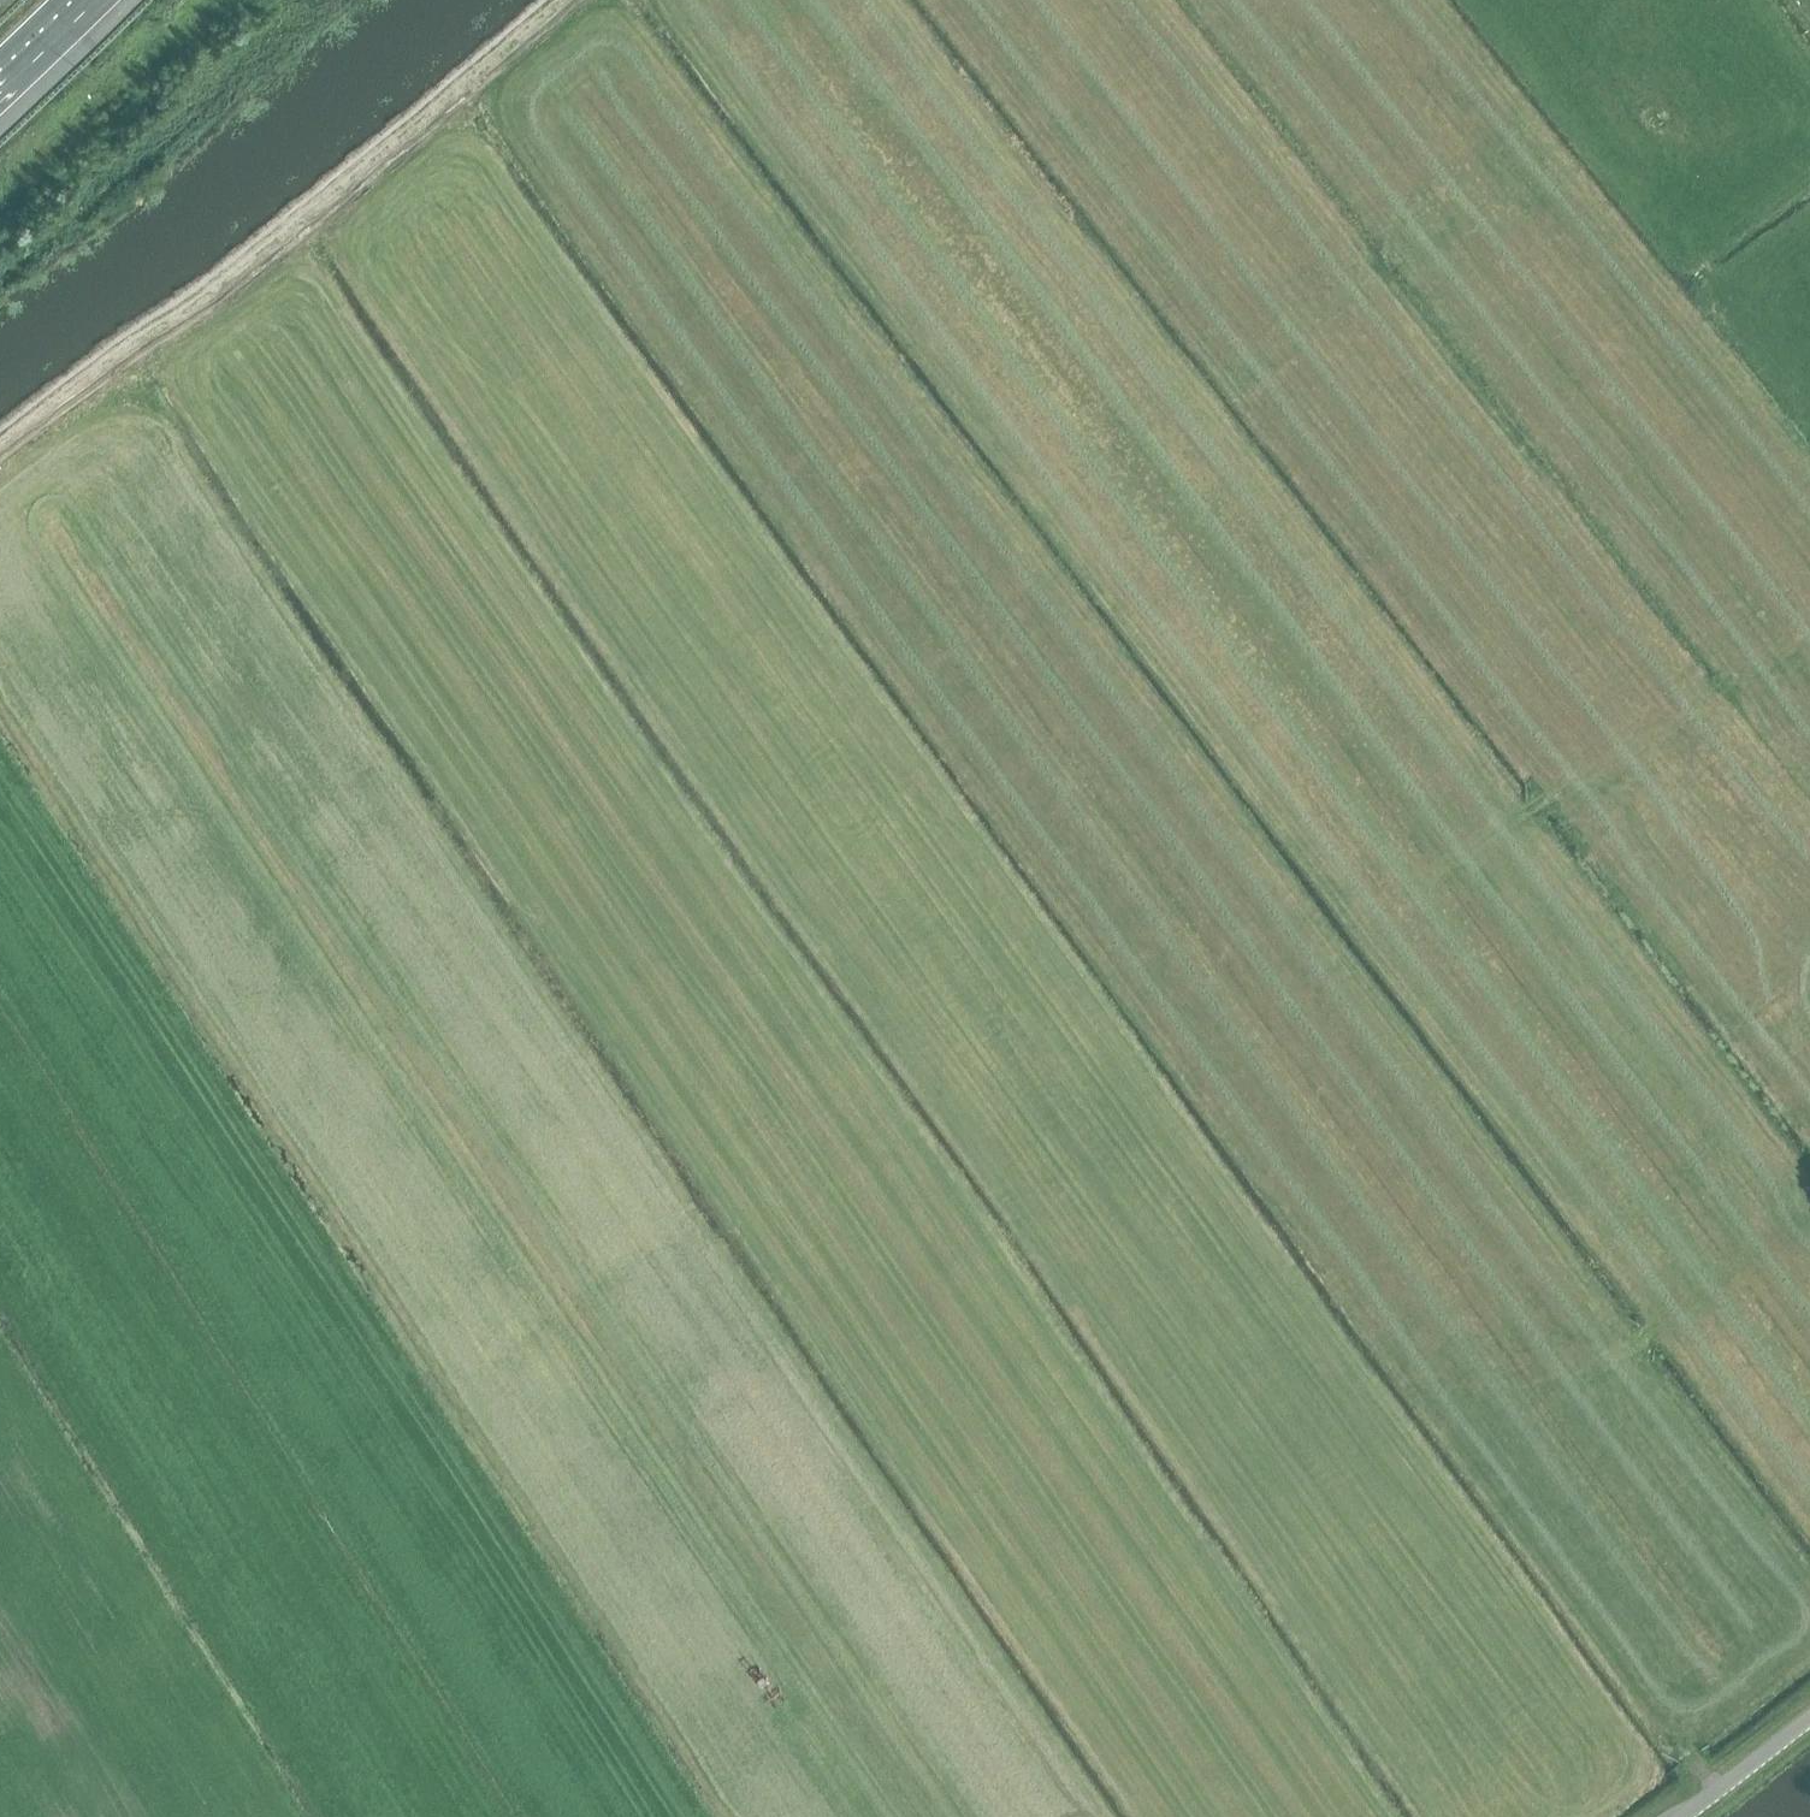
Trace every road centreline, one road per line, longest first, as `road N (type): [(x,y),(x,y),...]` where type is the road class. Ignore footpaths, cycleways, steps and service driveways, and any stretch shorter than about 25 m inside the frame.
road 1 (unclassified): [(1681,1816),(1809,1717)]

